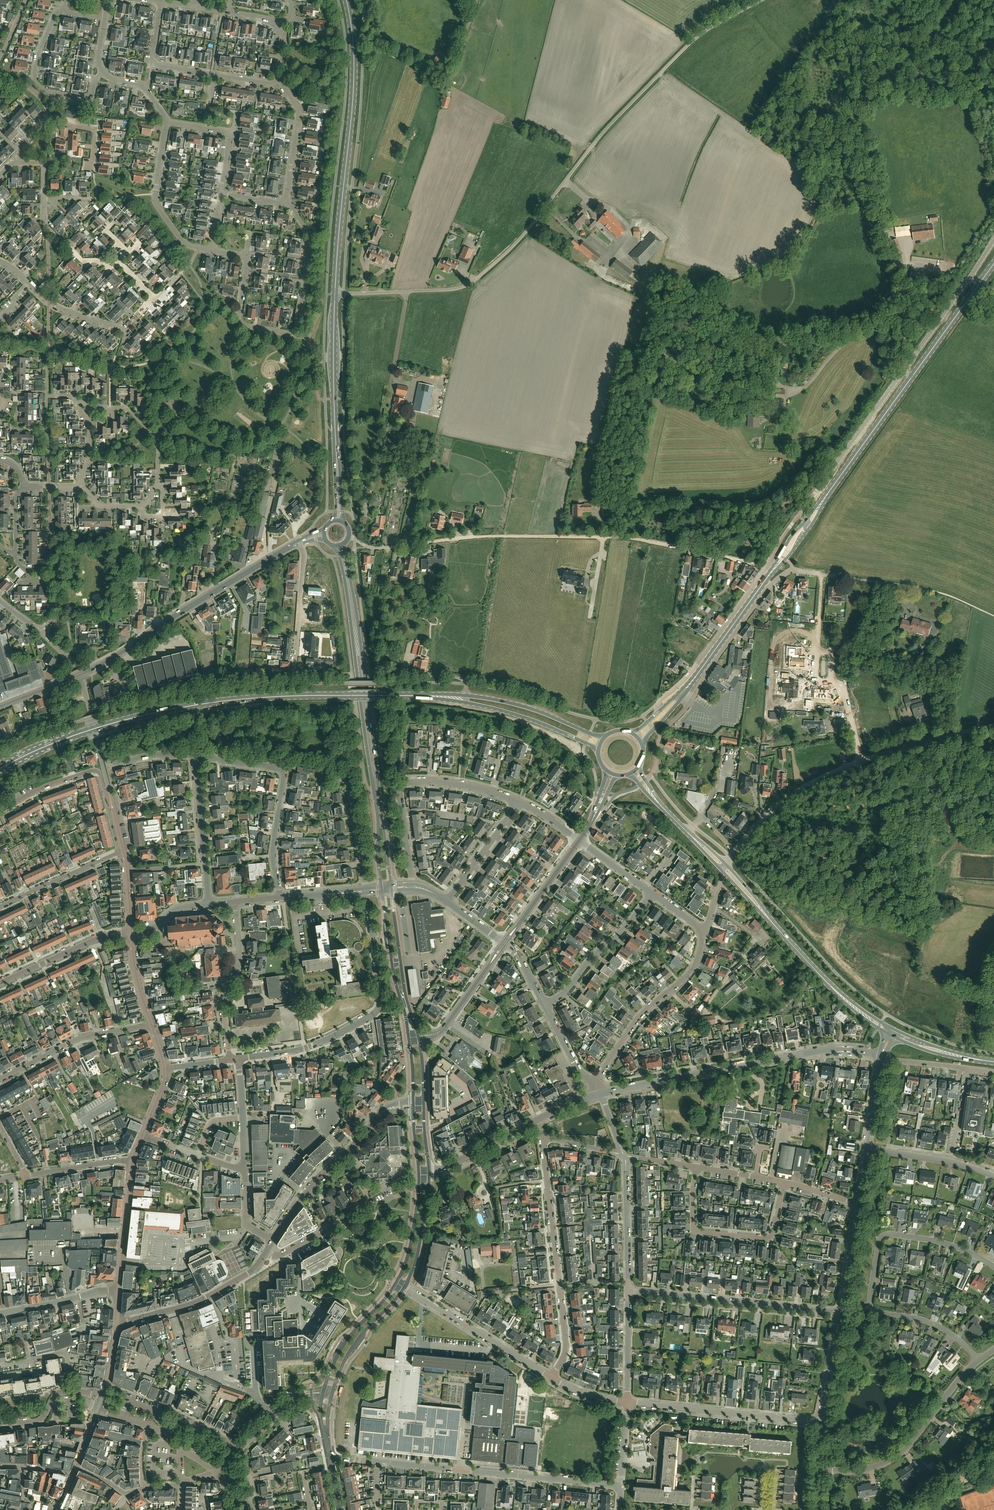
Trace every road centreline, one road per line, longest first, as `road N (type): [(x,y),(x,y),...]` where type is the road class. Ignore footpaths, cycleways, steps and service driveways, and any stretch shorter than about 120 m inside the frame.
road 1 (unclassified): [(335,295),(472,284),(694,41),(763,0)]
road 2 (secondary): [(391,888),(343,545)]
road 3 (secondary): [(336,546),(382,889)]
road 4 (primary): [(0,707),(95,668),(299,542)]
road 5 (track): [(767,566),(629,539),(454,539)]
road 6 (primary): [(335,295),(353,101),(346,0)]
road 7 (residential): [(617,1486),(330,1459)]
road 8 (residential): [(601,1093),(824,1050),(882,1056)]
road 9 (primary): [(74,736),(205,703),(349,695)]
road 10 (residential): [(238,1058),(325,1041),(377,1011),(365,891)]
road 11 (residential): [(245,256),(242,327),(293,334),(311,239),(286,202)]
road 12 (unclassified): [(646,780),(659,736),(766,589),(792,571)]
road 13 (residential): [(552,1378),(566,1349),(542,1137)]
road 14 (primary): [(339,521),(335,295)]
road 15 (residential): [(842,1312),(629,1291)]
road 16 (residential): [(978,1361),(945,1330),(870,1308),(878,1241),(894,1234)]
road 17 (residential): [(819,1470),(873,1468),(900,1454),(978,1361)]
road 18 (residential): [(696,1167),(694,1231),(772,1239),(785,1183)]
road 19 (unclassified): [(775,551),(658,712)]
road 20 (residential): [(820,1422),(627,1402)]
road 21 (residential): [(279,81),(152,64),(161,2)]
road 22 (residential): [(595,1082),(641,1016),(690,973),(705,931)]
road 23 (residential): [(123,850),(96,770),(0,811)]
road 24 (primary): [(604,738),(503,702),(422,696)]
road 25 (primary): [(422,696),(511,713),(599,749)]
road 26 (residential): [(273,856),(282,770),(196,756)]
road 27 (unclassified): [(804,508),(906,368)]
road 28 (residential): [(552,1378),(404,1288)]
road 29 (unclassified): [(727,865),(786,799),(861,761)]
road 30 (tertiary): [(117,1323),(206,1298),(248,1274),(266,1253)]
road 31 (residential): [(63,11),(39,52),(34,81),(47,94),(85,102),(103,74)]
road 32 (tertiary): [(273,1240),(381,1113)]
road 33 (residential): [(0,1079),(72,1041),(151,1023)]
road 34 (residential): [(234,901),(238,960),(224,1012),(229,1059)]
road 35 (residential): [(165,123),(155,203),(185,244),(211,251)]
road 36 (primary): [(893,1033),(844,1000),(777,929)]
road 37 (residential): [(544,1005),(565,992),(652,893)]
road 38 (residential): [(156,298),(119,329),(59,307),(29,283)]
road 39 (residential): [(209,904),(196,756)]
road 40 (residential): [(266,1253),(281,1255),(394,1196)]
road 41 (residential): [(21,163),(23,143),(49,119),(95,129),(92,168)]
road 42 (residential): [(0,983),(95,939),(131,934)]
road 43 (primary): [(828,493),(910,381)]
road 44 (unclassified): [(861,761),(993,725)]
road 45 (residential): [(629,1291),(625,1155)]
road 46 (residential): [(0,907),(123,850)]
road 47 (primary): [(630,773),(723,871)]
road 48 (secondary): [(396,1283),(344,1344),(323,1393)]
road 49 (residential): [(365,891),(351,785),(327,778)]
road 50 (secondary): [(418,1037),(440,1031),(504,943)]
road 51 (residential): [(295,673),(299,542)]
road 52 (tertiary): [(118,1292),(132,1162)]
road 53 (secondary): [(332,1394),(354,1345),(404,1288)]
road 54 (residential): [(993,1176),(867,1149)]
road 55 (residential): [(286,202),(299,111),(279,81)]
road 56 (secondary): [(504,943),(578,840)]
road 57 (primary): [(694,679),(768,577)]
road 58 (residential): [(158,485),(159,451),(147,428),(128,409),(89,409)]
road 59 (residential): [(448,901),(519,803)]
road 60 (secondary): [(404,1288),(418,1254),(429,1171)]
road 61 (tertiary): [(0,1313),(118,1292)]
road 62 (residential): [(429,1171),(537,1120)]

